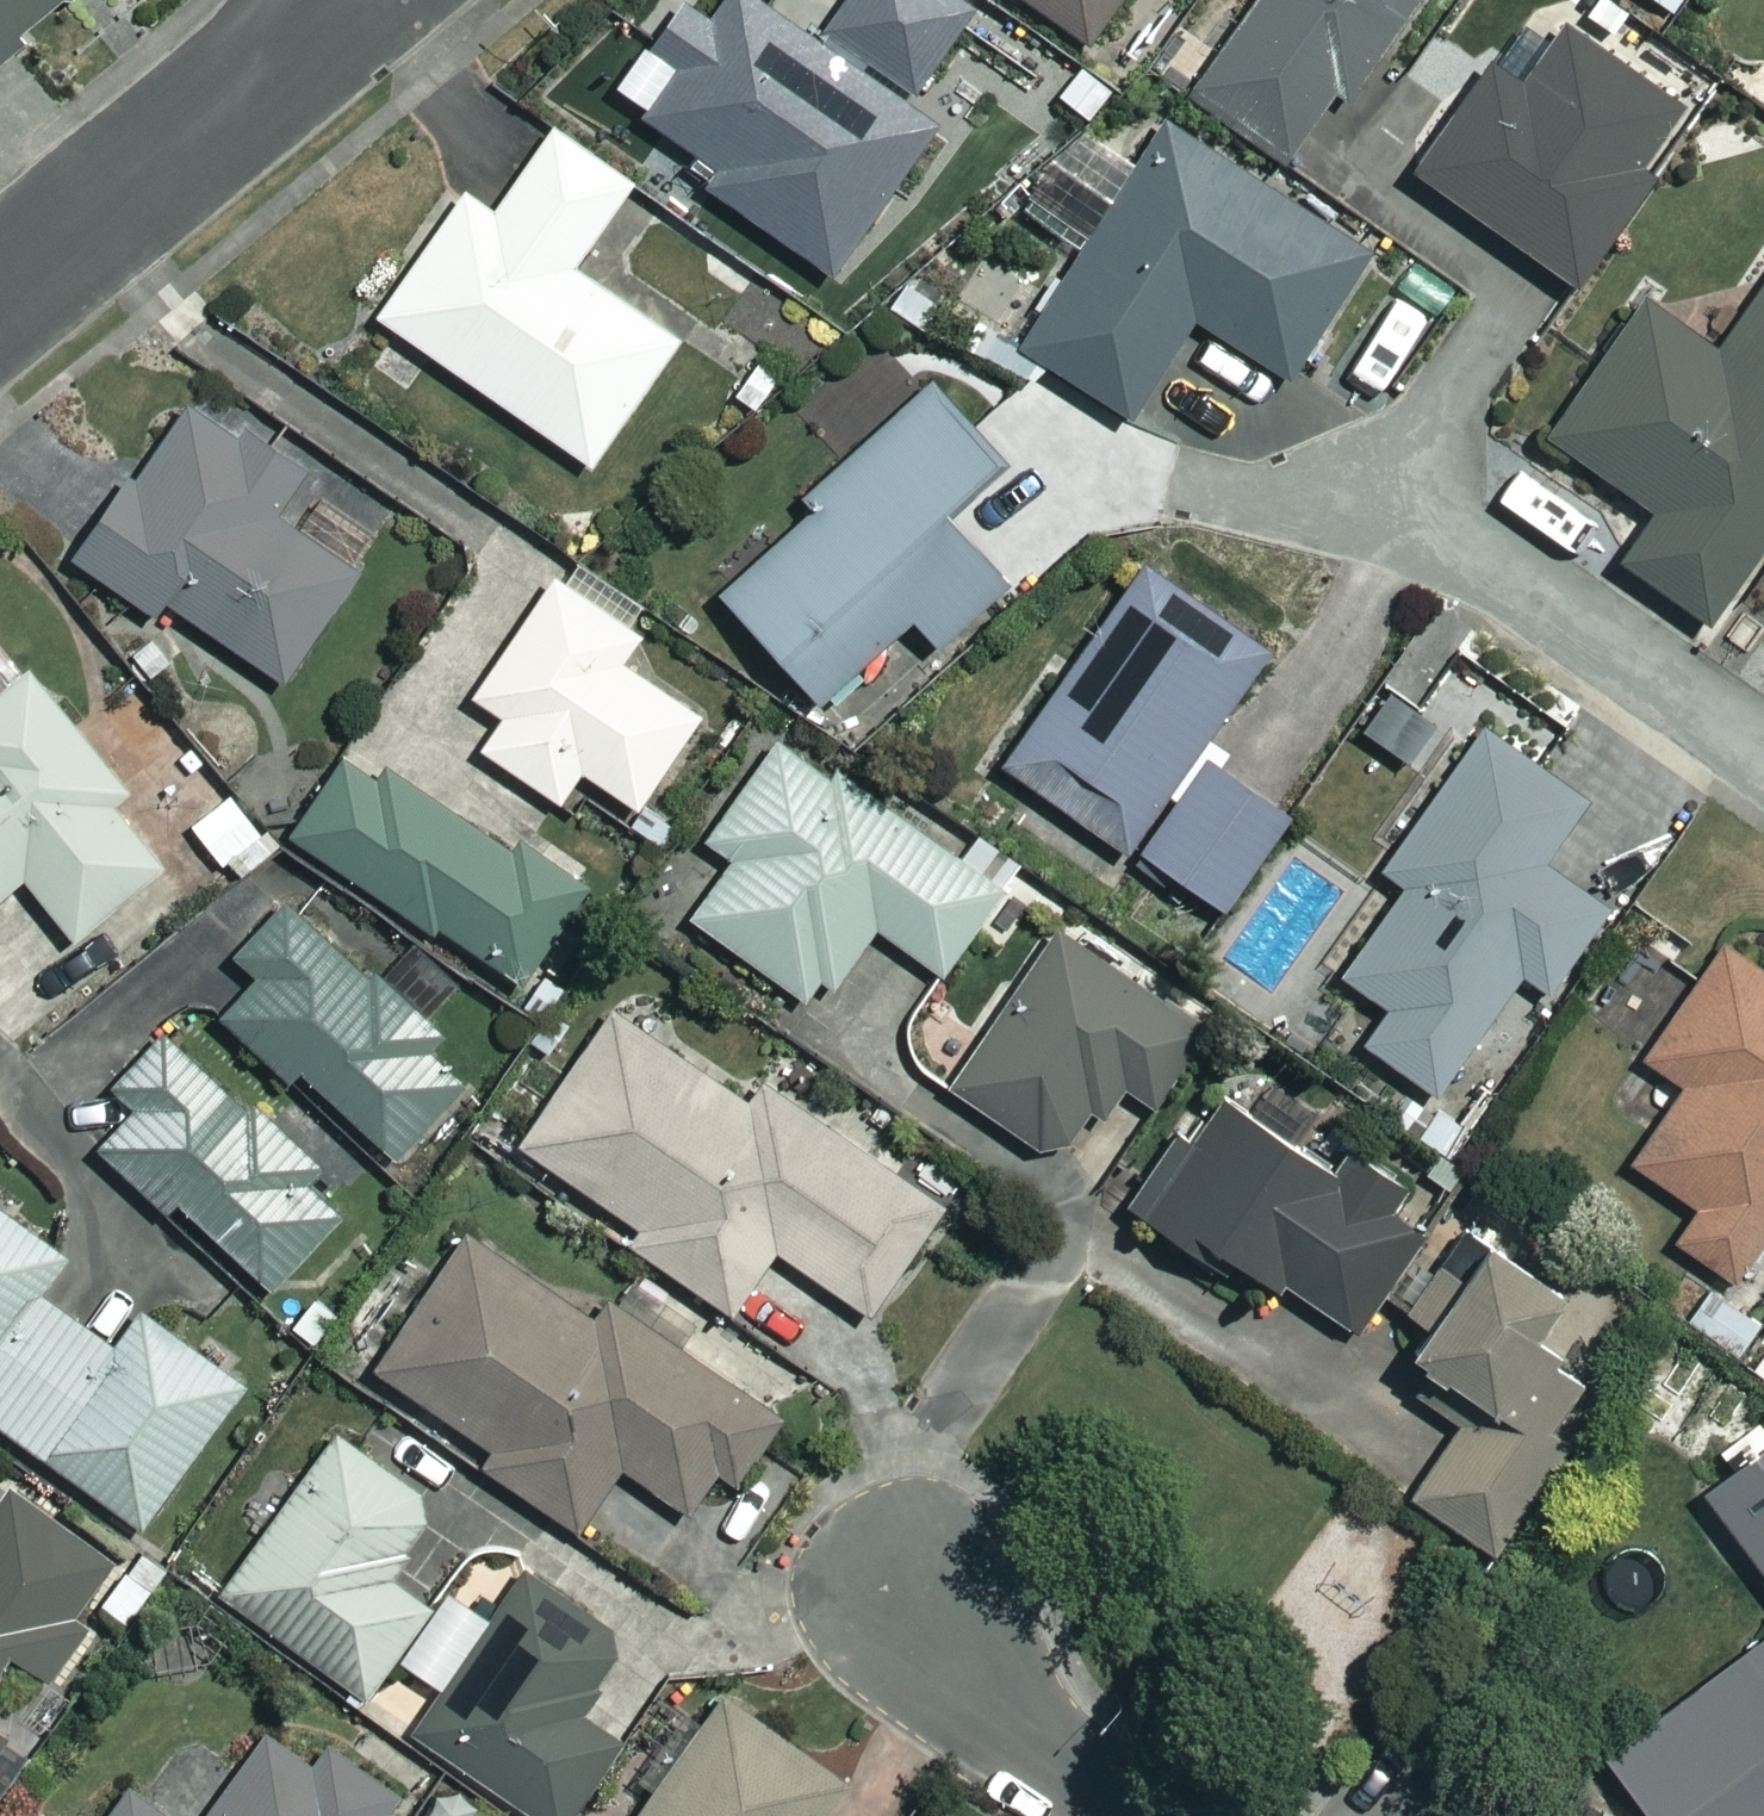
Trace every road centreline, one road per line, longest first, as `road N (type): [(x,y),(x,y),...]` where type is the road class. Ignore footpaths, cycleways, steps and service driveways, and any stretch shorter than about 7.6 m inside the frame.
road 1 (residential): [(347,0),(219,115),(0,291)]
road 2 (residential): [(895,1581),(980,1700),(1114,1815)]

